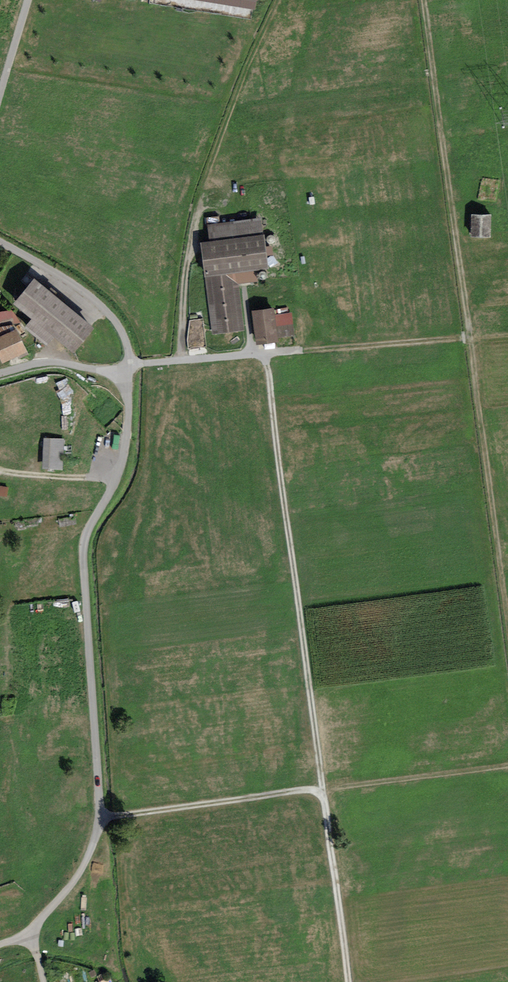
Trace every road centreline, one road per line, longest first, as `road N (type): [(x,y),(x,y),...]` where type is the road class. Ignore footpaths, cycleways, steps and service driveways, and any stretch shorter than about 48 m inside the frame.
road 1 (track): [(264,354),(349,981)]
road 2 (track): [(424,0),(507,624)]
road 3 (unclassified): [(127,369),(126,443),(83,553),(100,819),(82,868),(28,934)]
road 4 (track): [(180,360),(197,208),(279,0)]
road 5 (track): [(127,369),(470,337)]
road 6 (track): [(323,789),(100,819)]
road 7 (unclassified): [(0,242),(106,311),(122,333),(127,369)]
road 8 (track): [(323,789),(507,766)]
road 9 (residential): [(127,369),(52,362),(0,374)]

